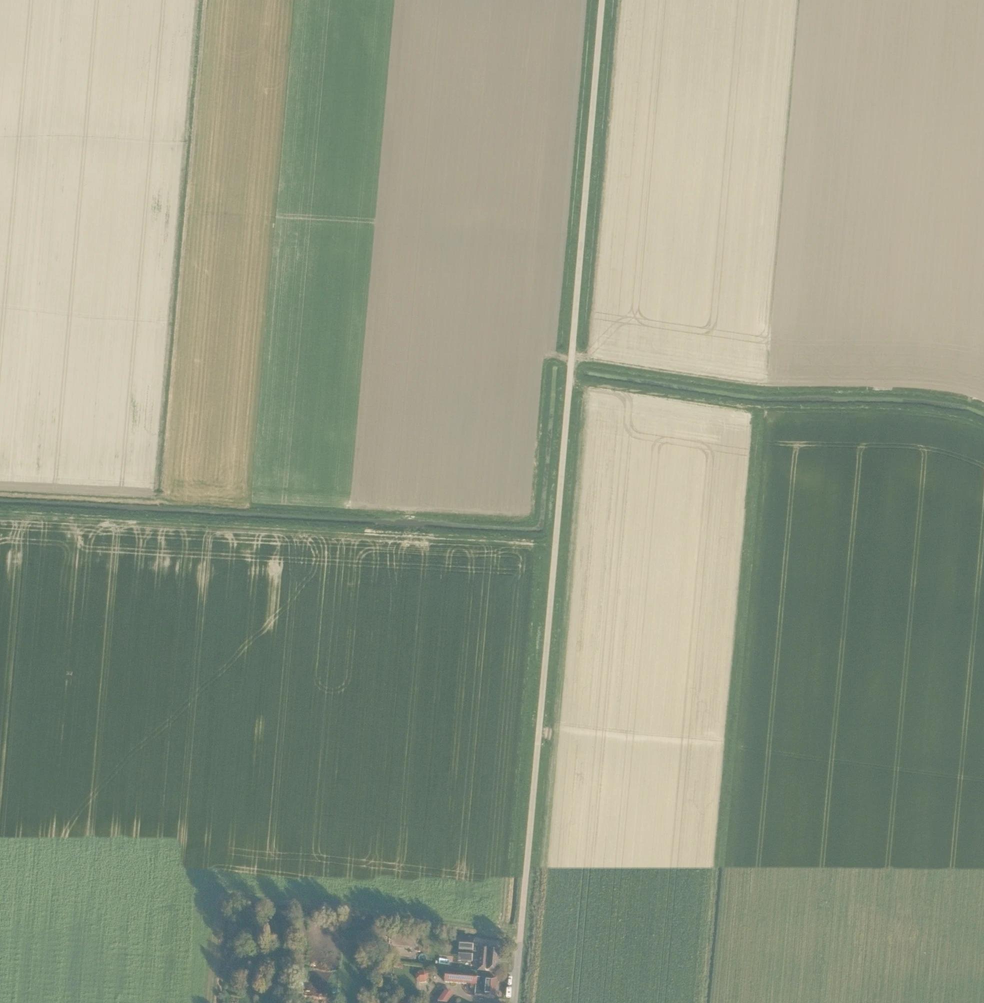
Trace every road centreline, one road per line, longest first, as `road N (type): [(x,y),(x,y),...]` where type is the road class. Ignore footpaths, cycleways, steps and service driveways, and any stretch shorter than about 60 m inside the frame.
road 1 (unclassified): [(514,1002),(601,0)]

